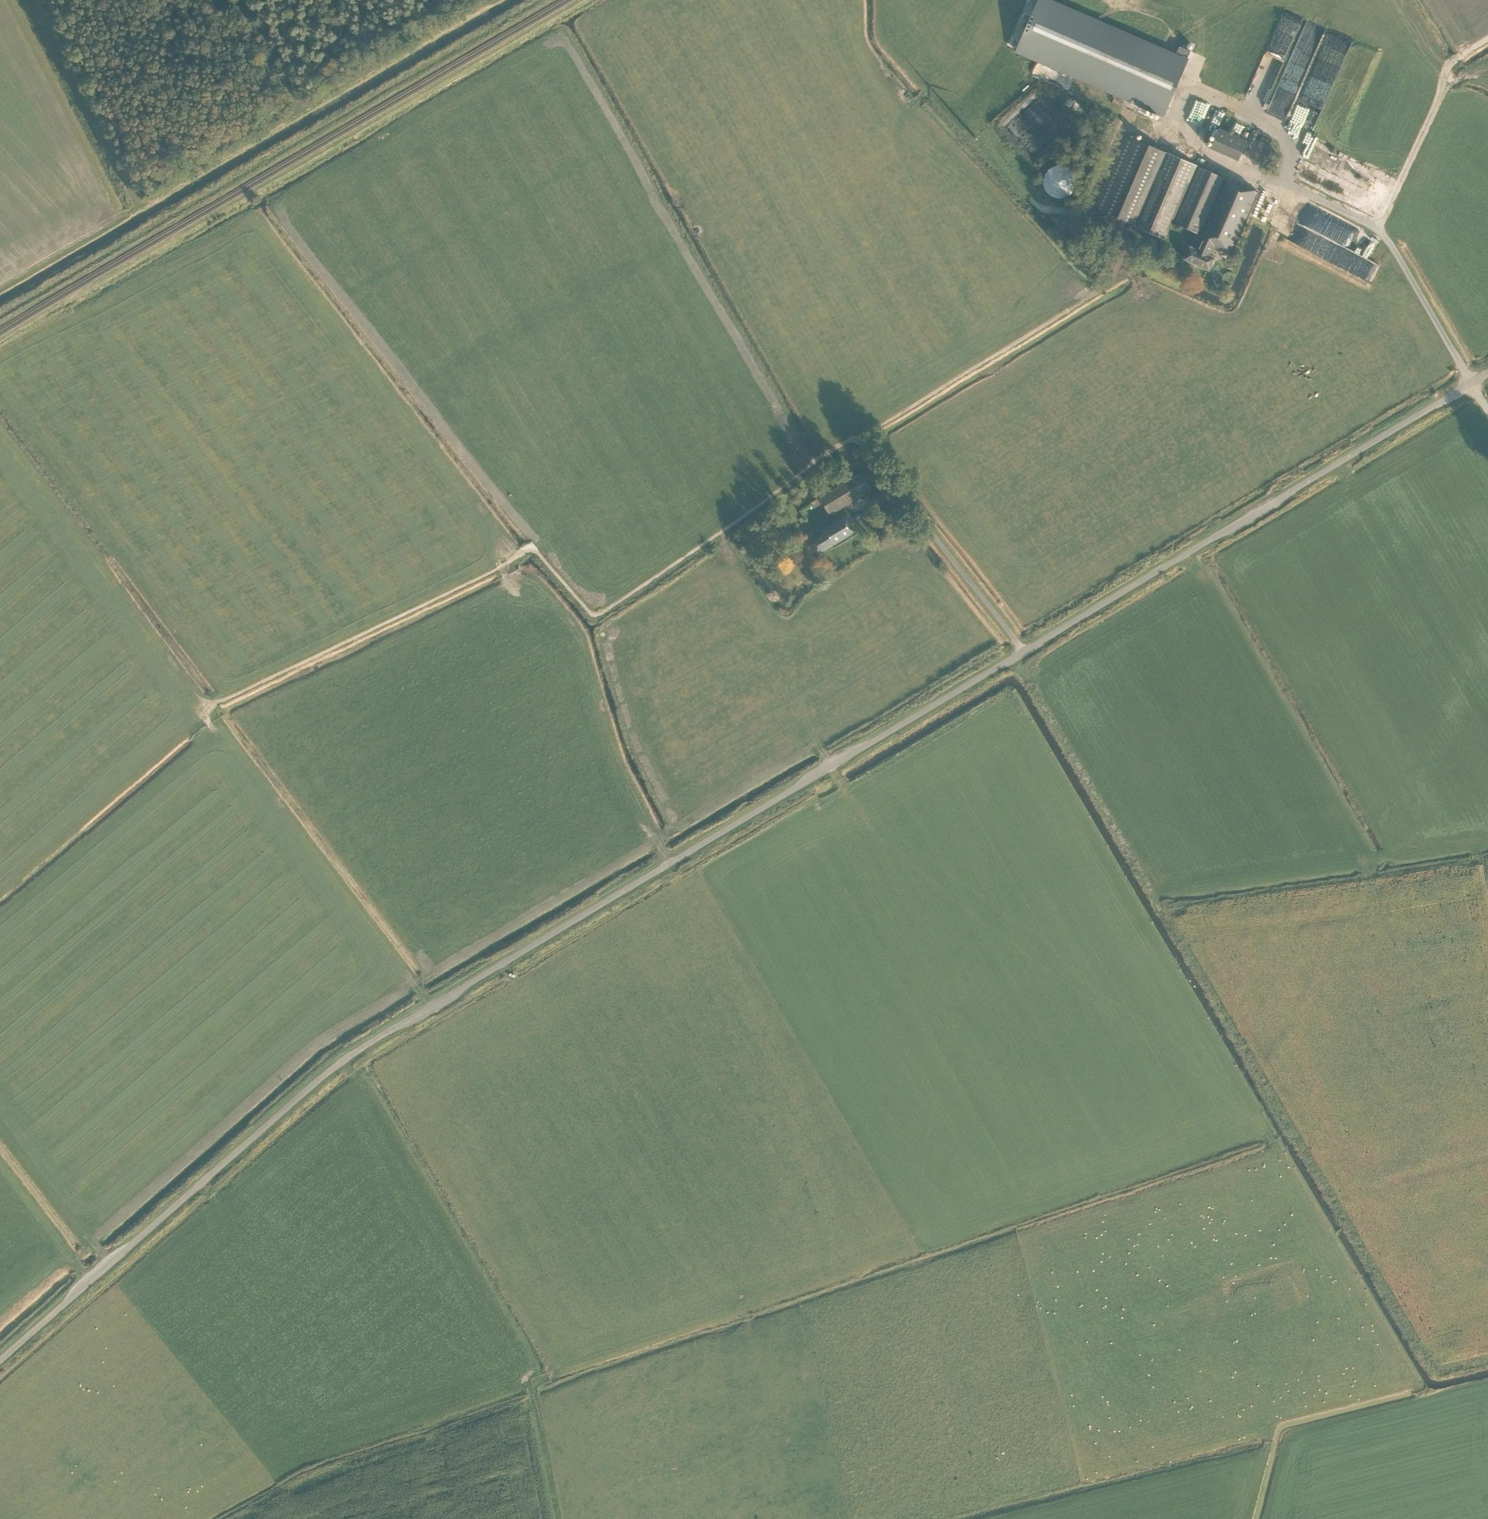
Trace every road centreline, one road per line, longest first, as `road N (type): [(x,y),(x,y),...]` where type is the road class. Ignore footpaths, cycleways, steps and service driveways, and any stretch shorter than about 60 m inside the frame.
road 1 (unclassified): [(0,1361),(294,1105),(396,1036),(1487,374)]
road 2 (track): [(857,442),(819,459),(601,615),(592,616),(530,549),(214,704),(203,721),(216,735)]
road 3 (track): [(1117,126),(1084,212),(1130,235),(1108,286),(857,442),(893,491)]
road 4 (track): [(1378,229),(1442,92),(1471,76)]

